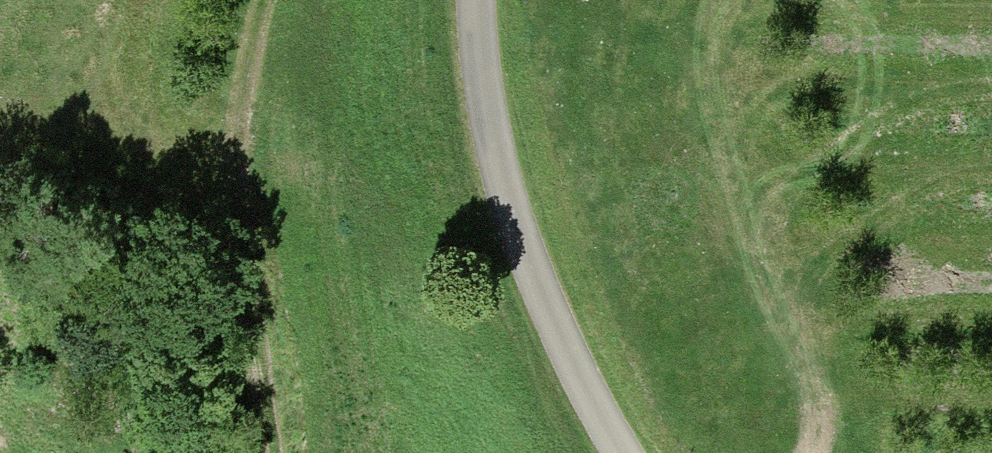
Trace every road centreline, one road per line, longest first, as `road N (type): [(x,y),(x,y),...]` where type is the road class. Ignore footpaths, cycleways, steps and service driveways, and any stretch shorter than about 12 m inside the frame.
road 1 (unclassified): [(469,0),(478,125),(535,308),(616,452)]
road 2 (track): [(262,452),(240,215),(250,0)]

